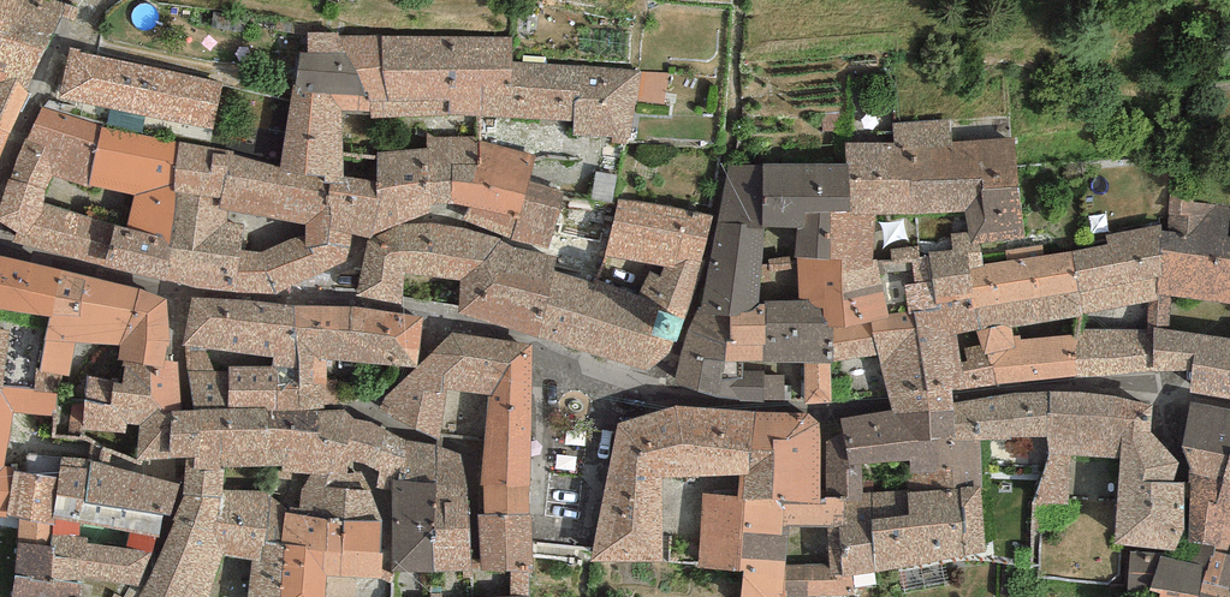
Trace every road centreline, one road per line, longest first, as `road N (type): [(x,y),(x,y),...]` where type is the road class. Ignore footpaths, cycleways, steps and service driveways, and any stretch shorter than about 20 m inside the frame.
road 1 (residential): [(662,386),(443,314),(180,290),(0,242)]
road 2 (residential): [(1229,404),(1123,383),(1055,382),(822,410),(700,399),(662,386)]
road 3 (residential): [(62,39),(0,176)]

